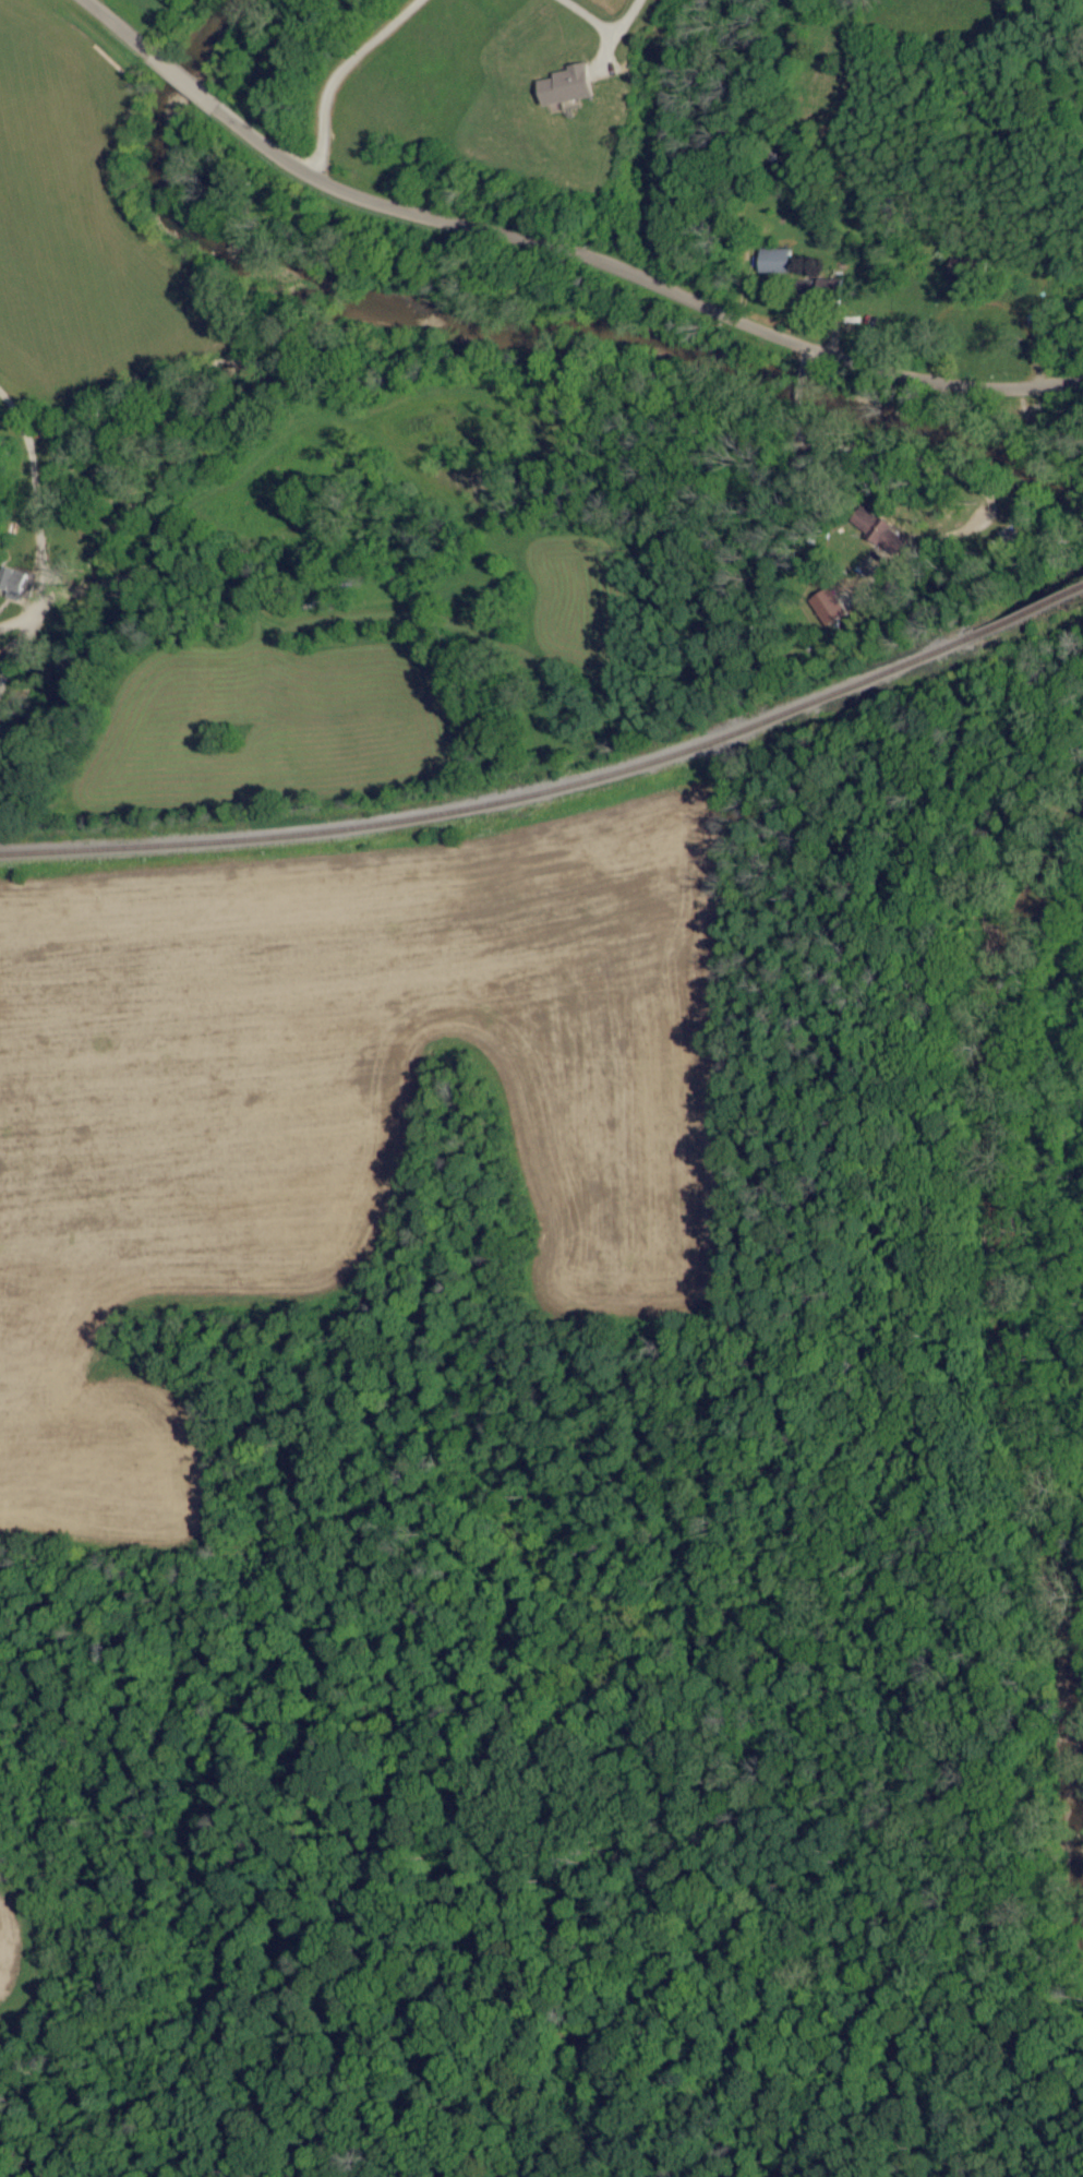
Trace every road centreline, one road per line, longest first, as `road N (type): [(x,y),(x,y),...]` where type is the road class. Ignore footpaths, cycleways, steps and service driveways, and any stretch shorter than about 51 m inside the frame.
road 1 (residential): [(216,105),(334,188),(609,256),(827,355),(977,387),(1082,378)]

